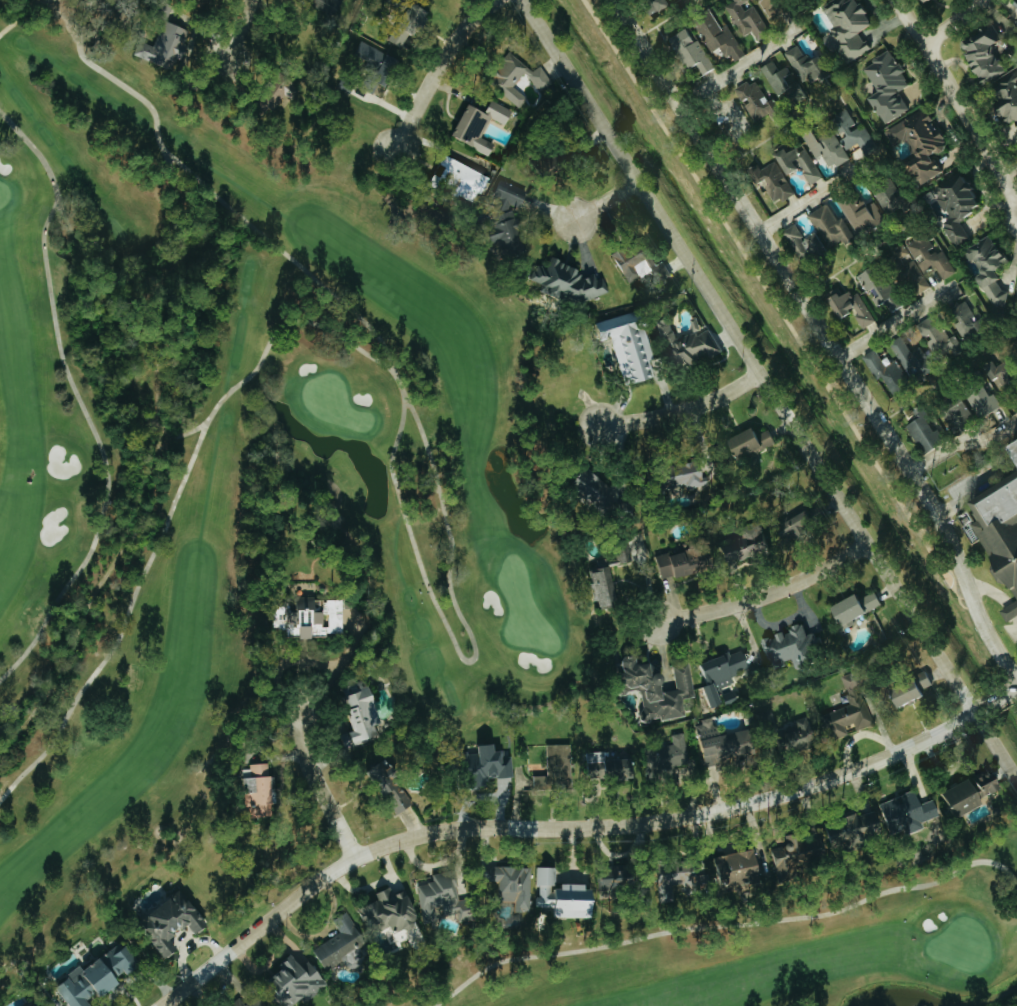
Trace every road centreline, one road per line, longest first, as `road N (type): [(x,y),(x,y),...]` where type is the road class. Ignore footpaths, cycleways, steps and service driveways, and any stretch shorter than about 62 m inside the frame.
road 1 (tertiary): [(1016,684),(882,762),(709,812),(412,836),(322,884),(166,1005)]
road 2 (residential): [(977,710),(528,0)]
road 3 (tertiary): [(1016,674),(918,476),(617,0)]
road 4 (residential): [(870,542),(792,586),(650,627)]
road 5 (residential): [(392,160),(468,31),(501,0)]
road 6 (residential): [(763,373),(674,417),(592,430)]
road 7 (residential): [(365,855),(305,732),(303,691)]
road 8 (residential): [(930,41),(1016,183)]
road 9 (residential): [(682,103),(790,36)]
road 10 (residential): [(869,162),(762,230)]
road 11 (residential): [(949,290),(843,358)]

